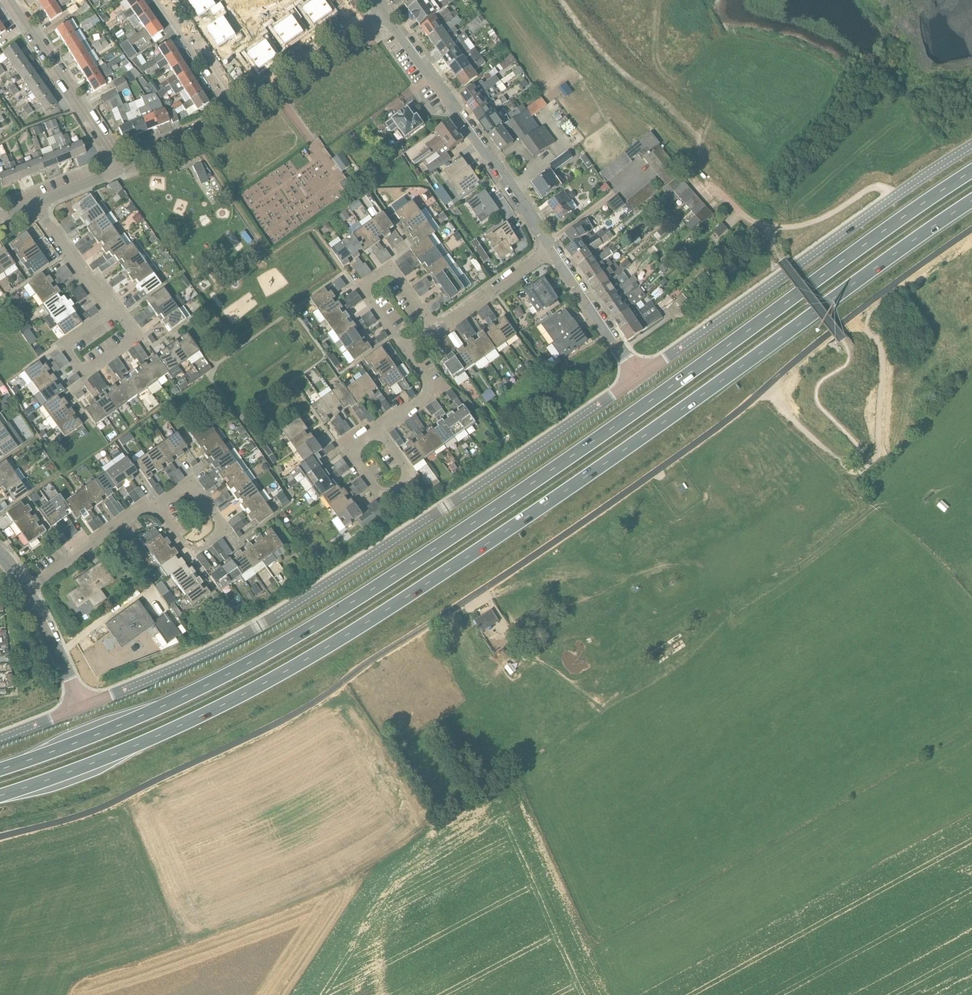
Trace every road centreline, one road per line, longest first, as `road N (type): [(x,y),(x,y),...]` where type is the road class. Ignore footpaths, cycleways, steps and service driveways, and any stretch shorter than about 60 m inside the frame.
road 1 (trunk): [(971,172),(443,545),(280,648),(166,705),(0,770)]
road 2 (trunk): [(0,797),(177,727),(296,667),(675,415),(971,201)]
road 3 (tertiary): [(639,377),(252,632),(83,707)]
road 4 (tertiary): [(971,146),(639,377)]
road 5 (residential): [(552,248),(384,11)]
road 6 (residential): [(123,167),(11,0)]
road 7 (residential): [(239,115),(384,11)]
road 8 (residential): [(161,510),(188,549),(219,534),(219,519),(195,488),(183,488),(161,507)]
road 9 (residential): [(436,329),(393,273),(369,282),(368,299),(405,351)]
road 10 (residential): [(110,310),(70,341),(82,368),(128,343),(130,330),(115,313)]
road 11 (residential): [(27,589),(135,512),(161,510)]
road 12 (residential): [(639,377),(552,248)]
road 13 (residential): [(552,248),(436,329)]
road 14 (residential): [(239,115),(164,0)]
road 15 (residential): [(83,707),(27,589)]
road 16 (residential): [(110,310),(37,203)]
road 17 (residential): [(123,167),(239,115)]
road 18 (residential): [(378,430),(354,455),(375,489),(392,491),(406,468)]

